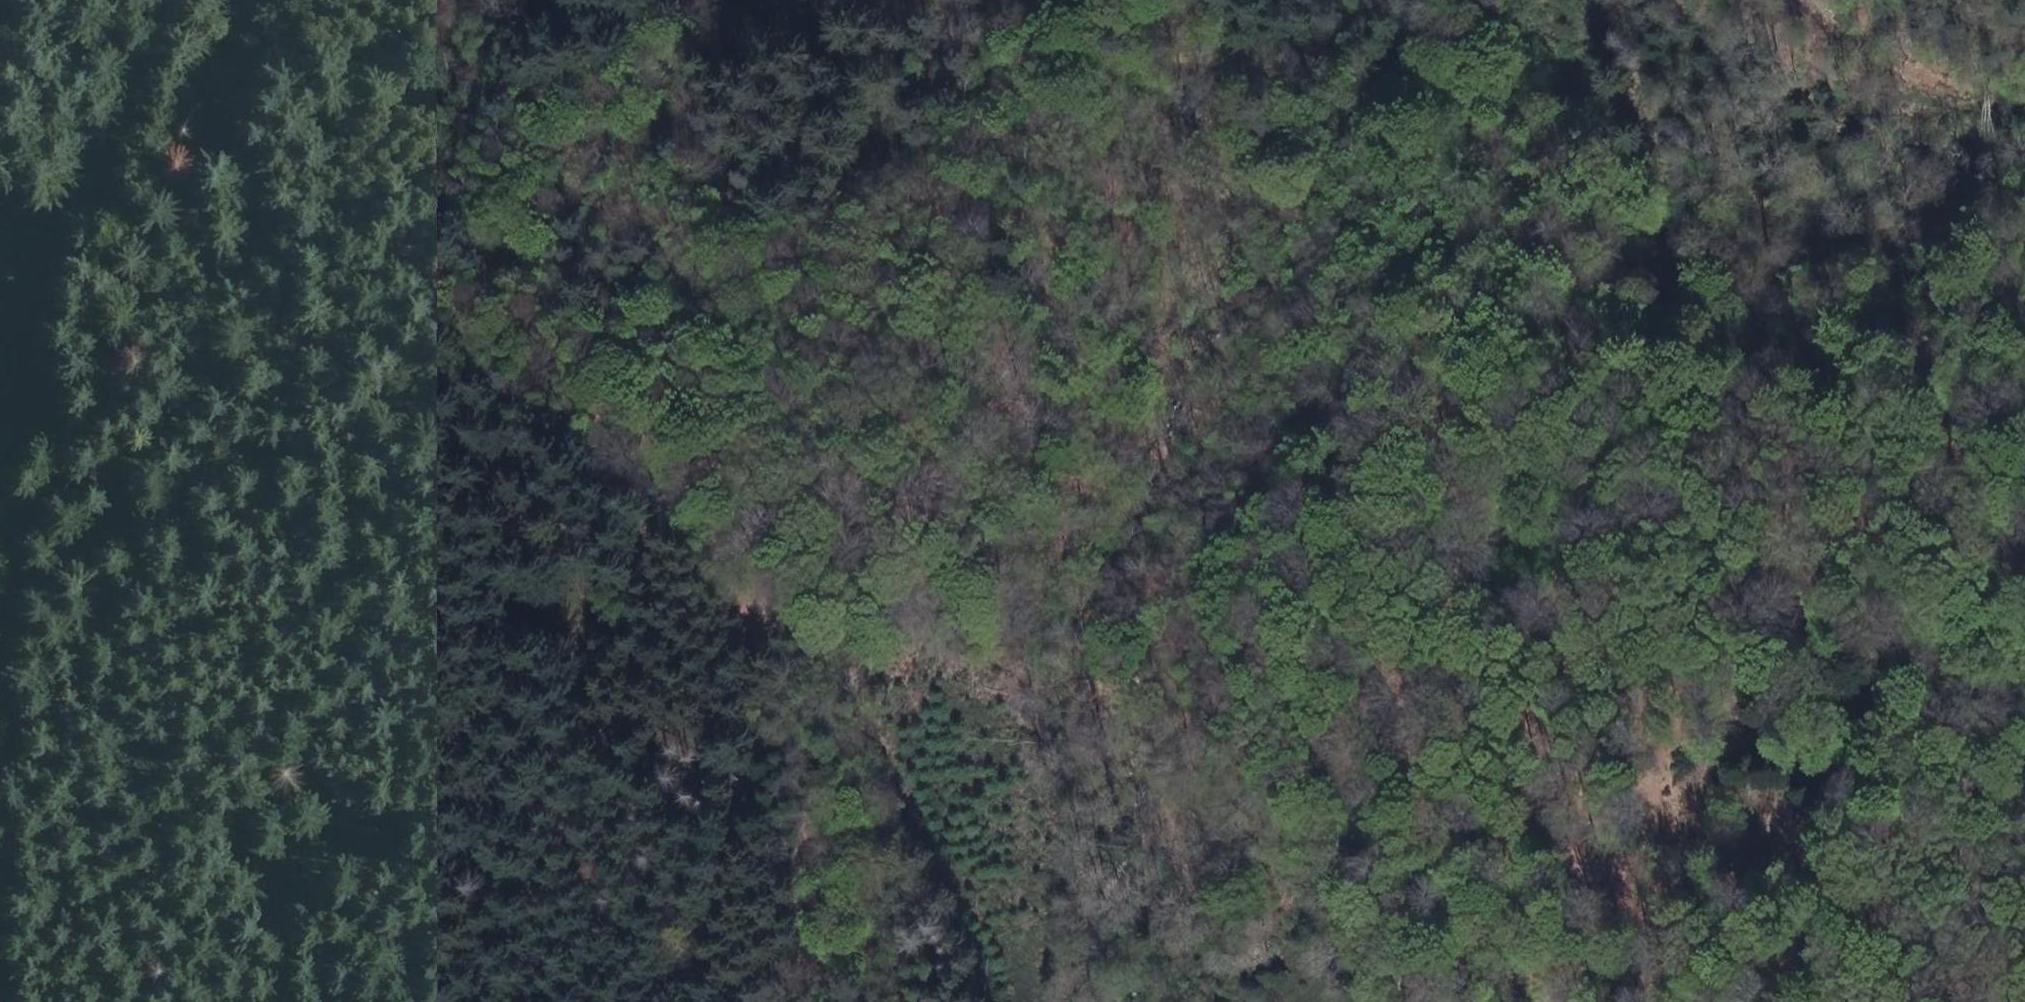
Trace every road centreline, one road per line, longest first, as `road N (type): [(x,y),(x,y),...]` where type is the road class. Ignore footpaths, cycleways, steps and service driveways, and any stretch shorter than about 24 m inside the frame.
road 1 (track): [(672,1001),(674,991),(585,817),(18,736),(0,723)]

